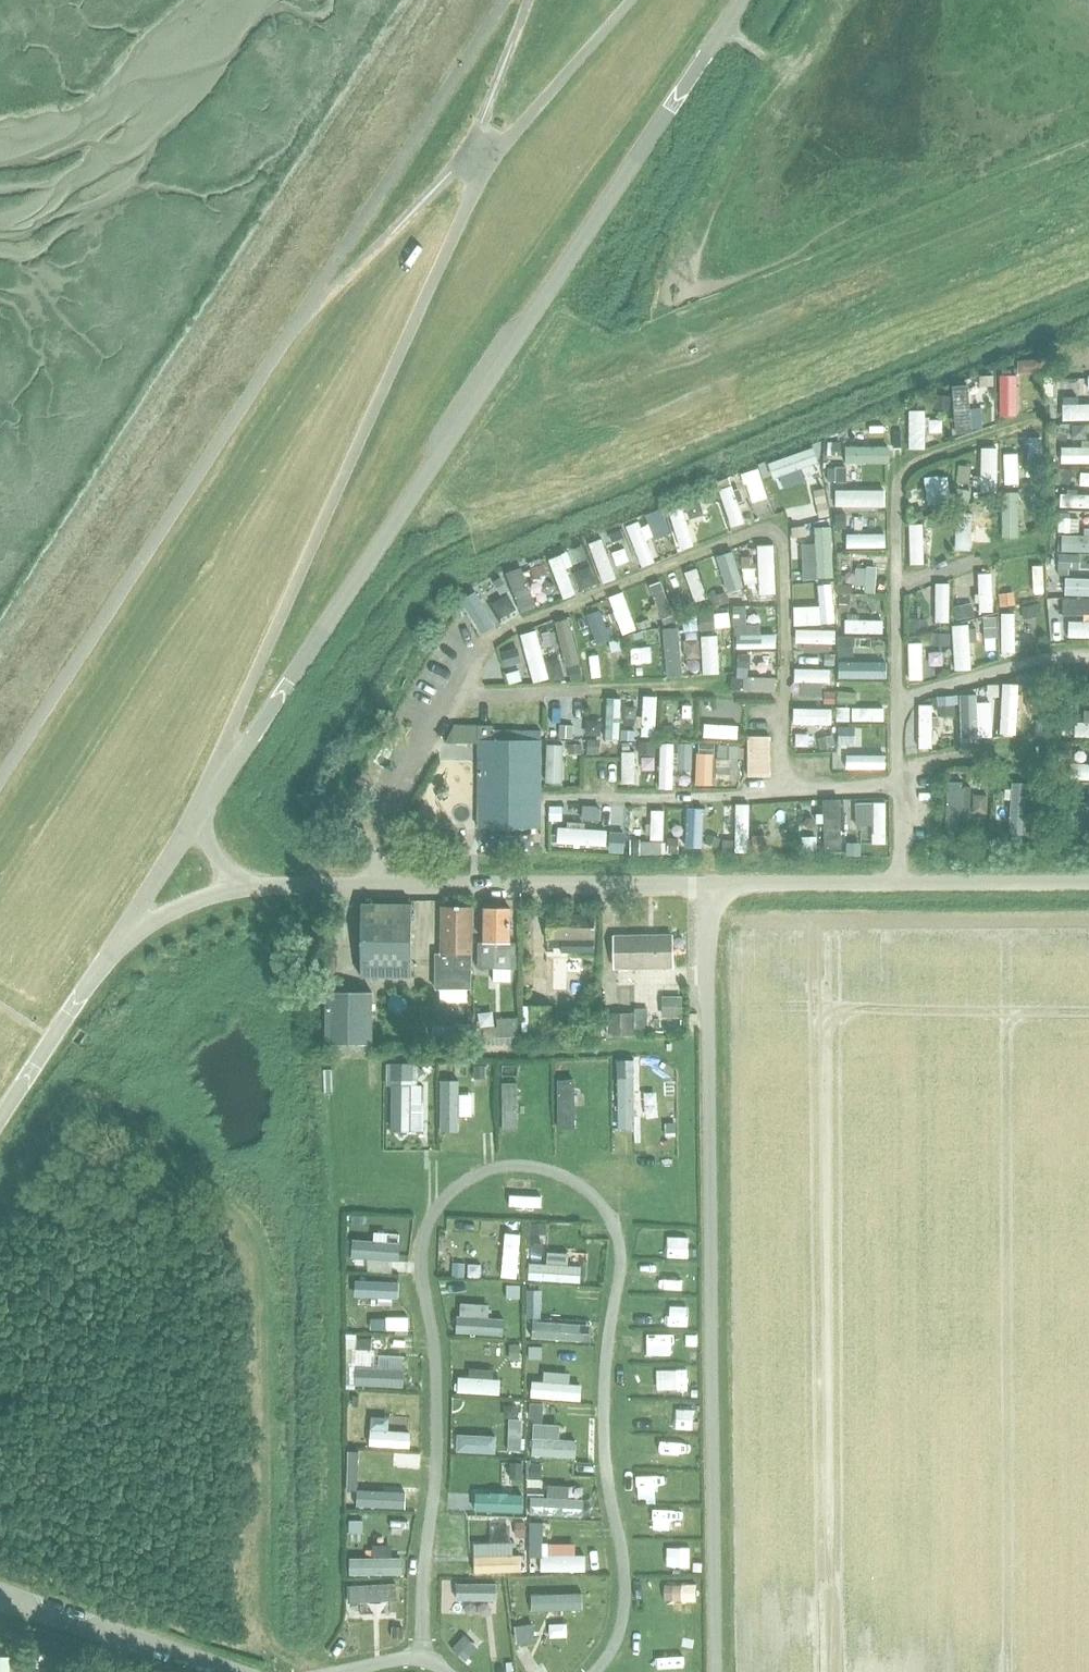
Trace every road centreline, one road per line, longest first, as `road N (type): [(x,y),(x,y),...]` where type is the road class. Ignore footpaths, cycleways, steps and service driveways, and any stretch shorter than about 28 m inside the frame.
road 1 (tertiary): [(201,811),(742,0)]
road 2 (unclassified): [(711,882),(717,1671)]
road 3 (track): [(795,791),(784,756),(794,561),(779,528),(523,624),(487,650)]
road 4 (unclassified): [(243,888),(711,882)]
road 5 (unclassified): [(711,882),(1088,879)]
road 6 (tertiary): [(0,1122),(130,930)]
road 7 (track): [(694,685),(463,688)]
road 8 (track): [(908,480),(1039,422)]
road 9 (tertiary): [(130,930),(201,811)]
road 10 (unclassified): [(130,930),(243,888)]

